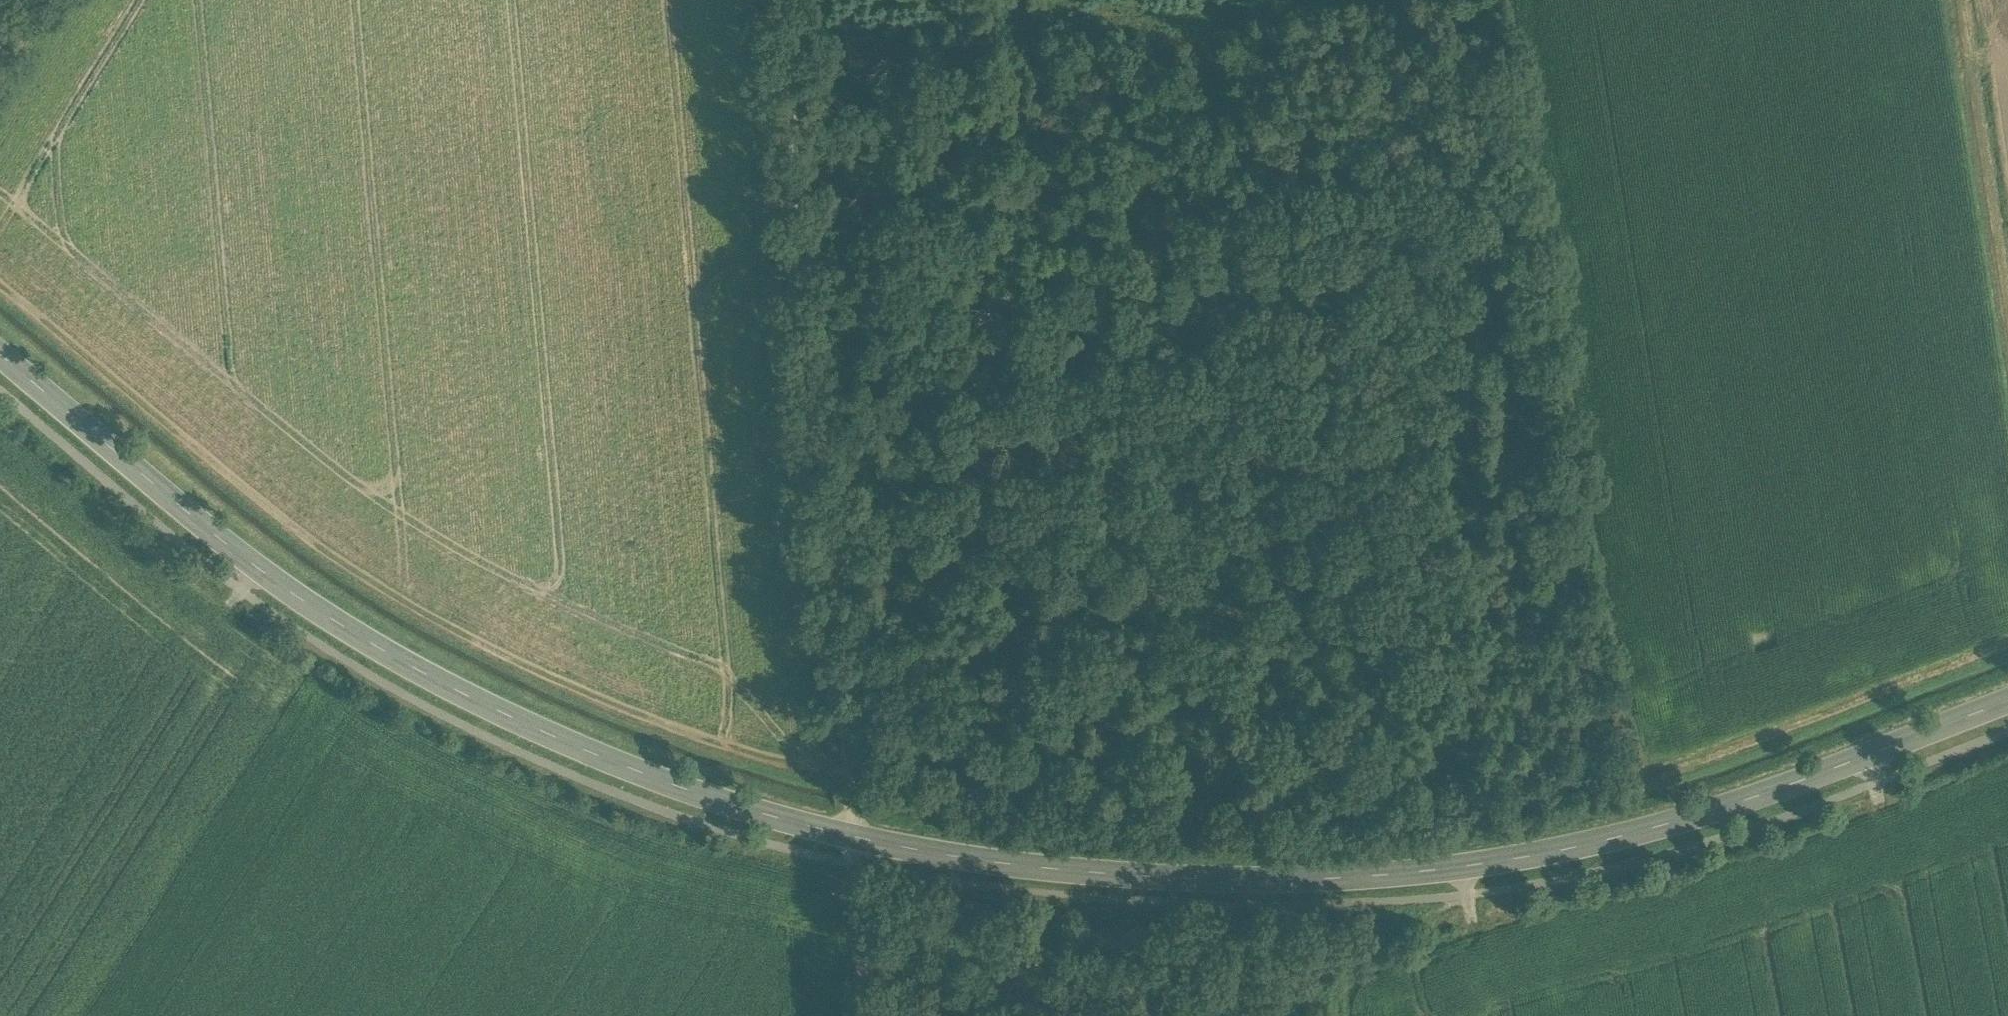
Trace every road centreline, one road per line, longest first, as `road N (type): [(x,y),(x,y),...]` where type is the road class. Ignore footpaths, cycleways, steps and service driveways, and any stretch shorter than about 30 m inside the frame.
road 1 (secondary): [(2007,693),(1771,785),(1590,841),(1422,870),(1211,879),(966,856),(764,812),(665,781),(521,722),(313,616),(0,362)]
road 2 (track): [(780,0),(871,1015)]

